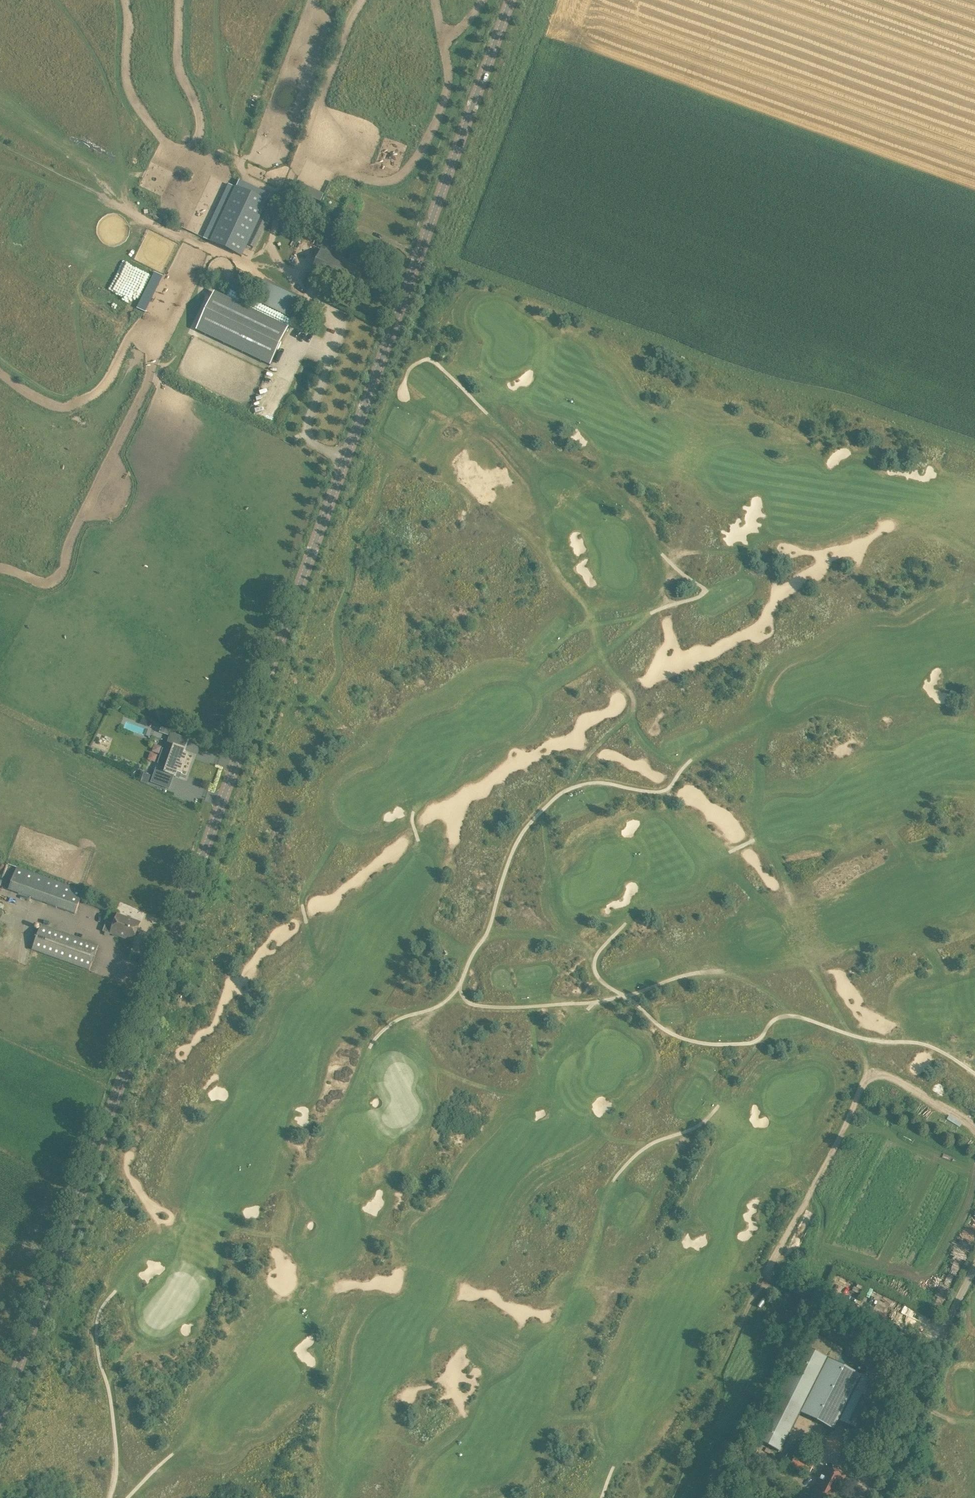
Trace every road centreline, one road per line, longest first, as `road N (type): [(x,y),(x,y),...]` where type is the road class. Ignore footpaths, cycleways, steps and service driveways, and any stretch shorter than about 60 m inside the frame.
road 1 (secondary): [(0,1417),(510,0)]
road 2 (track): [(646,1497),(716,1376),(862,1083),(860,1051),(808,958),(755,821),(764,732)]
road 3 (track): [(806,1019),(754,982),(720,971),(594,1002),(436,1008),(380,1033),(351,1091)]
road 4 (track): [(974,1073),(930,1044),(875,1040),(797,1017),(778,1016),(748,1043),(686,1039),(596,976),(599,950),(624,924)]
road 5 (track): [(0,578),(34,592),(54,590),(71,573),(84,529),(123,516),(135,483),(125,448),(158,371),(184,344),(212,251)]
road 6 (track): [(419,1026),(455,991),(489,931),(513,849),(553,799),(597,784),(666,792),(689,762)]
road 7 (track): [(446,373),(539,460),(626,503),(667,556),(744,551),(776,535)]
road 8 (track): [(755,821),(643,740),(631,695),(583,605),(536,547)]
road 9 (track): [(0,145),(303,294)]
road 10 (track): [(218,0),(221,99),(238,160),(244,176),(273,196),(277,259),(303,294)]
road 11 (track): [(173,236),(102,262),(81,283),(74,303),(80,390),(61,395),(0,358)]
road 12 (track): [(974,1426),(948,1419),(885,1382),(810,1310),(763,1278)]
road 13 (unclassified): [(857,1497),(974,1265)]
road 14 (track): [(761,1037),(707,1119),(644,1148),(604,1194)]
road 15 (track): [(128,208),(112,98),(57,0)]
road 16 (track): [(541,661),(586,623),(654,606),(682,556)]
road 17 (track): [(133,215),(0,166)]

